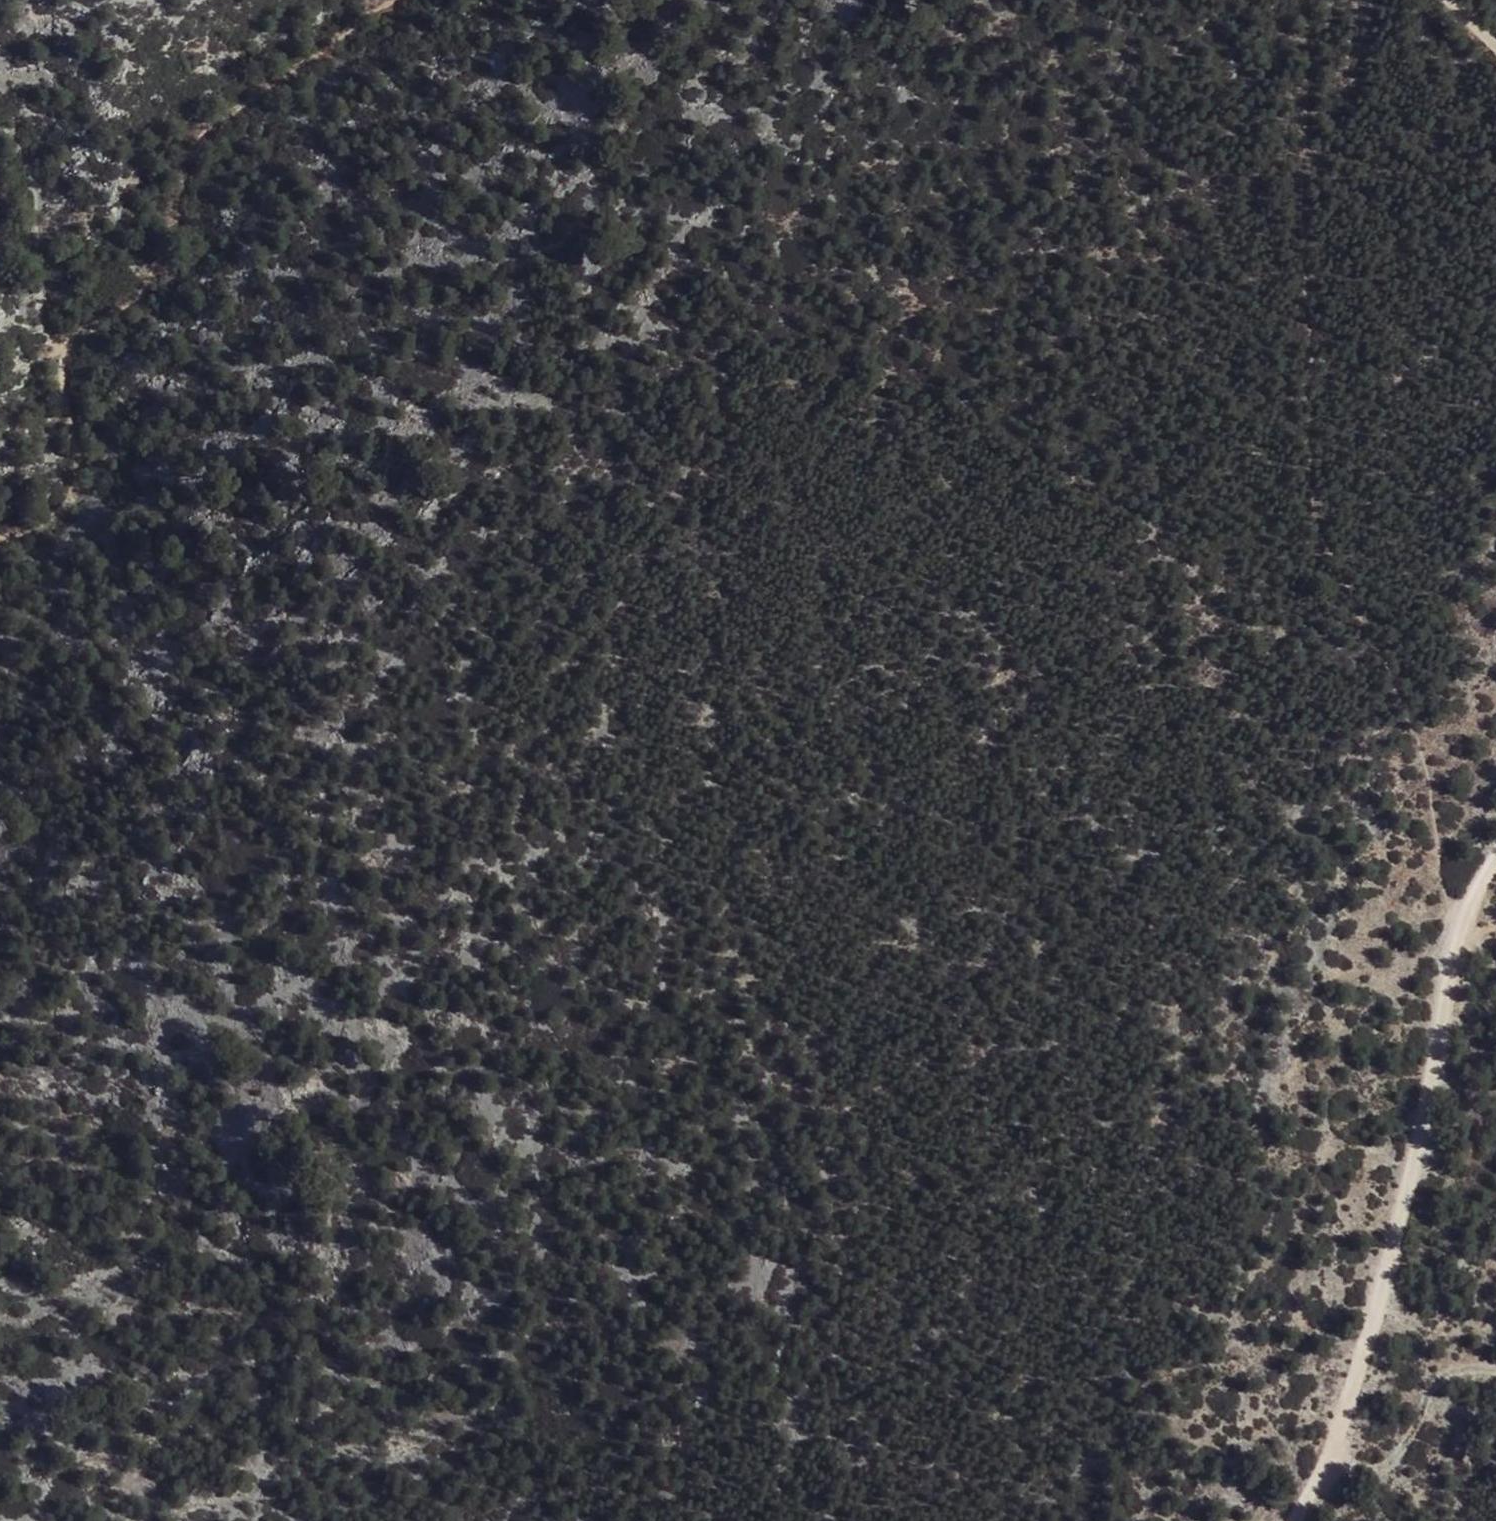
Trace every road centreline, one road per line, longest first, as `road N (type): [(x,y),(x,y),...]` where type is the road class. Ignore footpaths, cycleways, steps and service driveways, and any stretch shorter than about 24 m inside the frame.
road 1 (track): [(1495,862),(1450,925),(1397,1265),(1305,1520)]
road 2 (track): [(1316,1500),(1398,1465),(1431,1388),(1458,1365),(1495,1373)]

